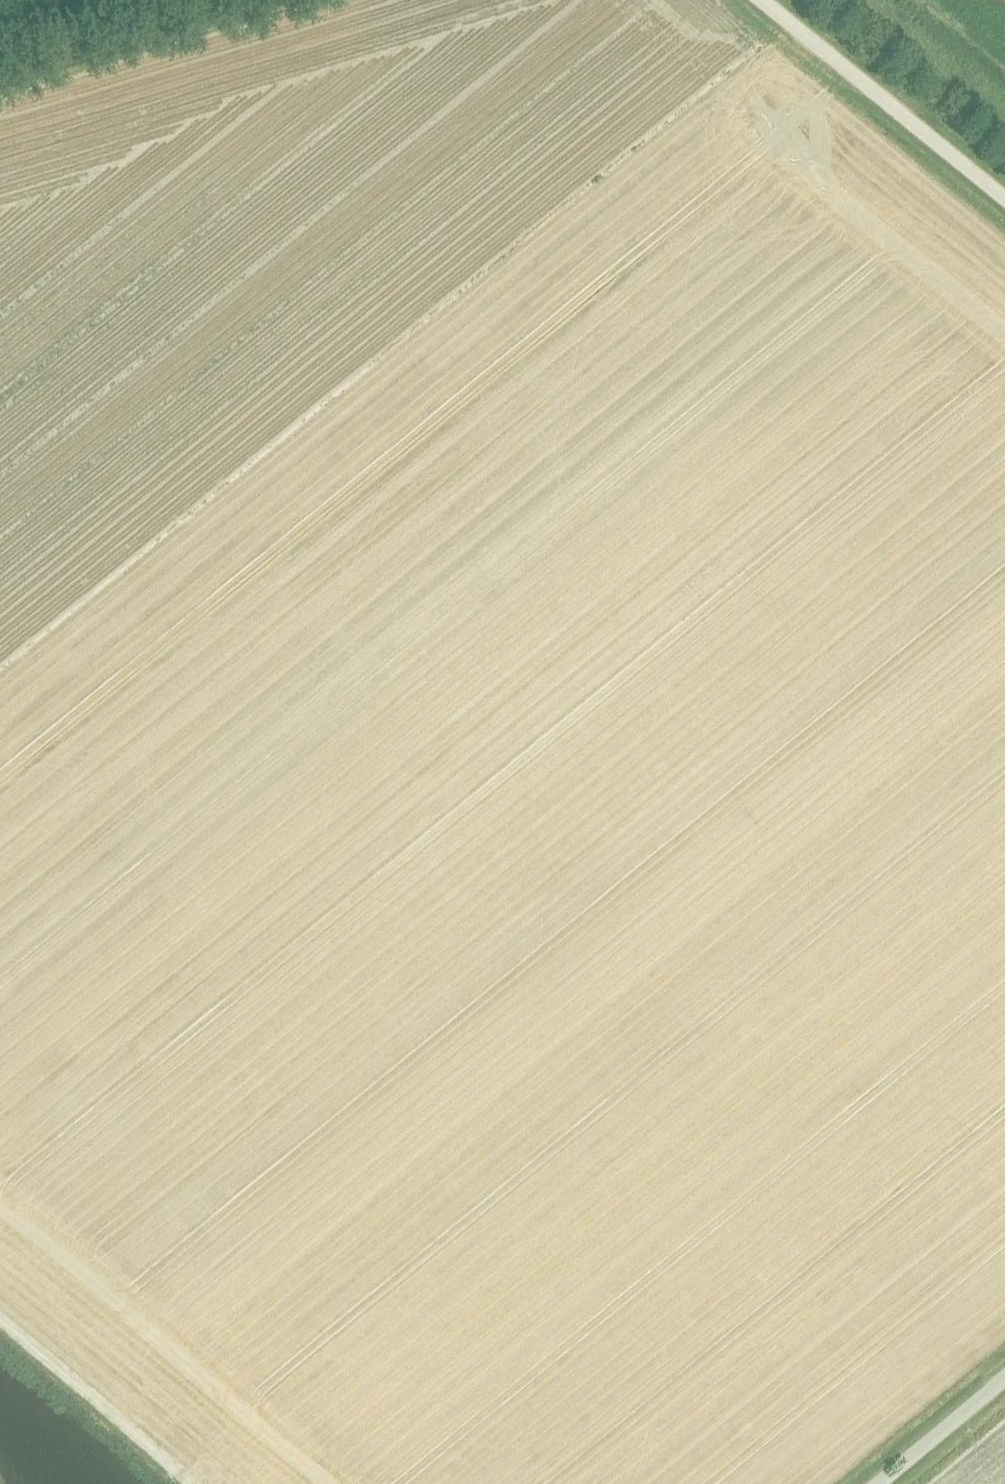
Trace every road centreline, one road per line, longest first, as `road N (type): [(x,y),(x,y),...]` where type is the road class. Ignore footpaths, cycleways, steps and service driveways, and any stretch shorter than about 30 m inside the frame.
road 1 (unclassified): [(1004,200),(760,0)]
road 2 (unclassified): [(879,1483),(1004,1379)]

